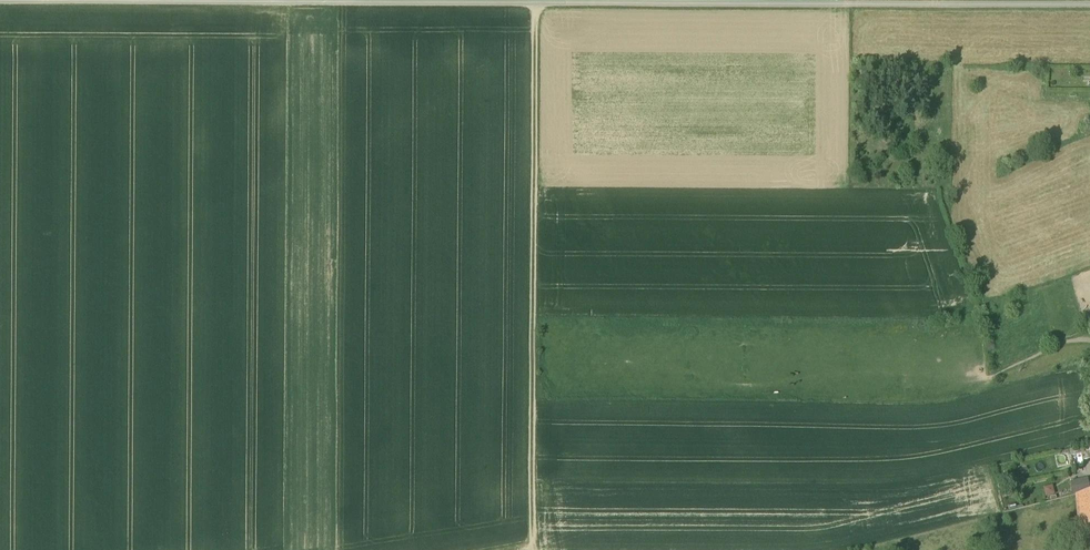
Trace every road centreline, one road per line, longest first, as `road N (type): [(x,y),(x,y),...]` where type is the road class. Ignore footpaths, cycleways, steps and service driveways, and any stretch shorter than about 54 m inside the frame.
road 1 (track): [(86,0),(1089,5)]
road 2 (track): [(533,549),(534,3)]

